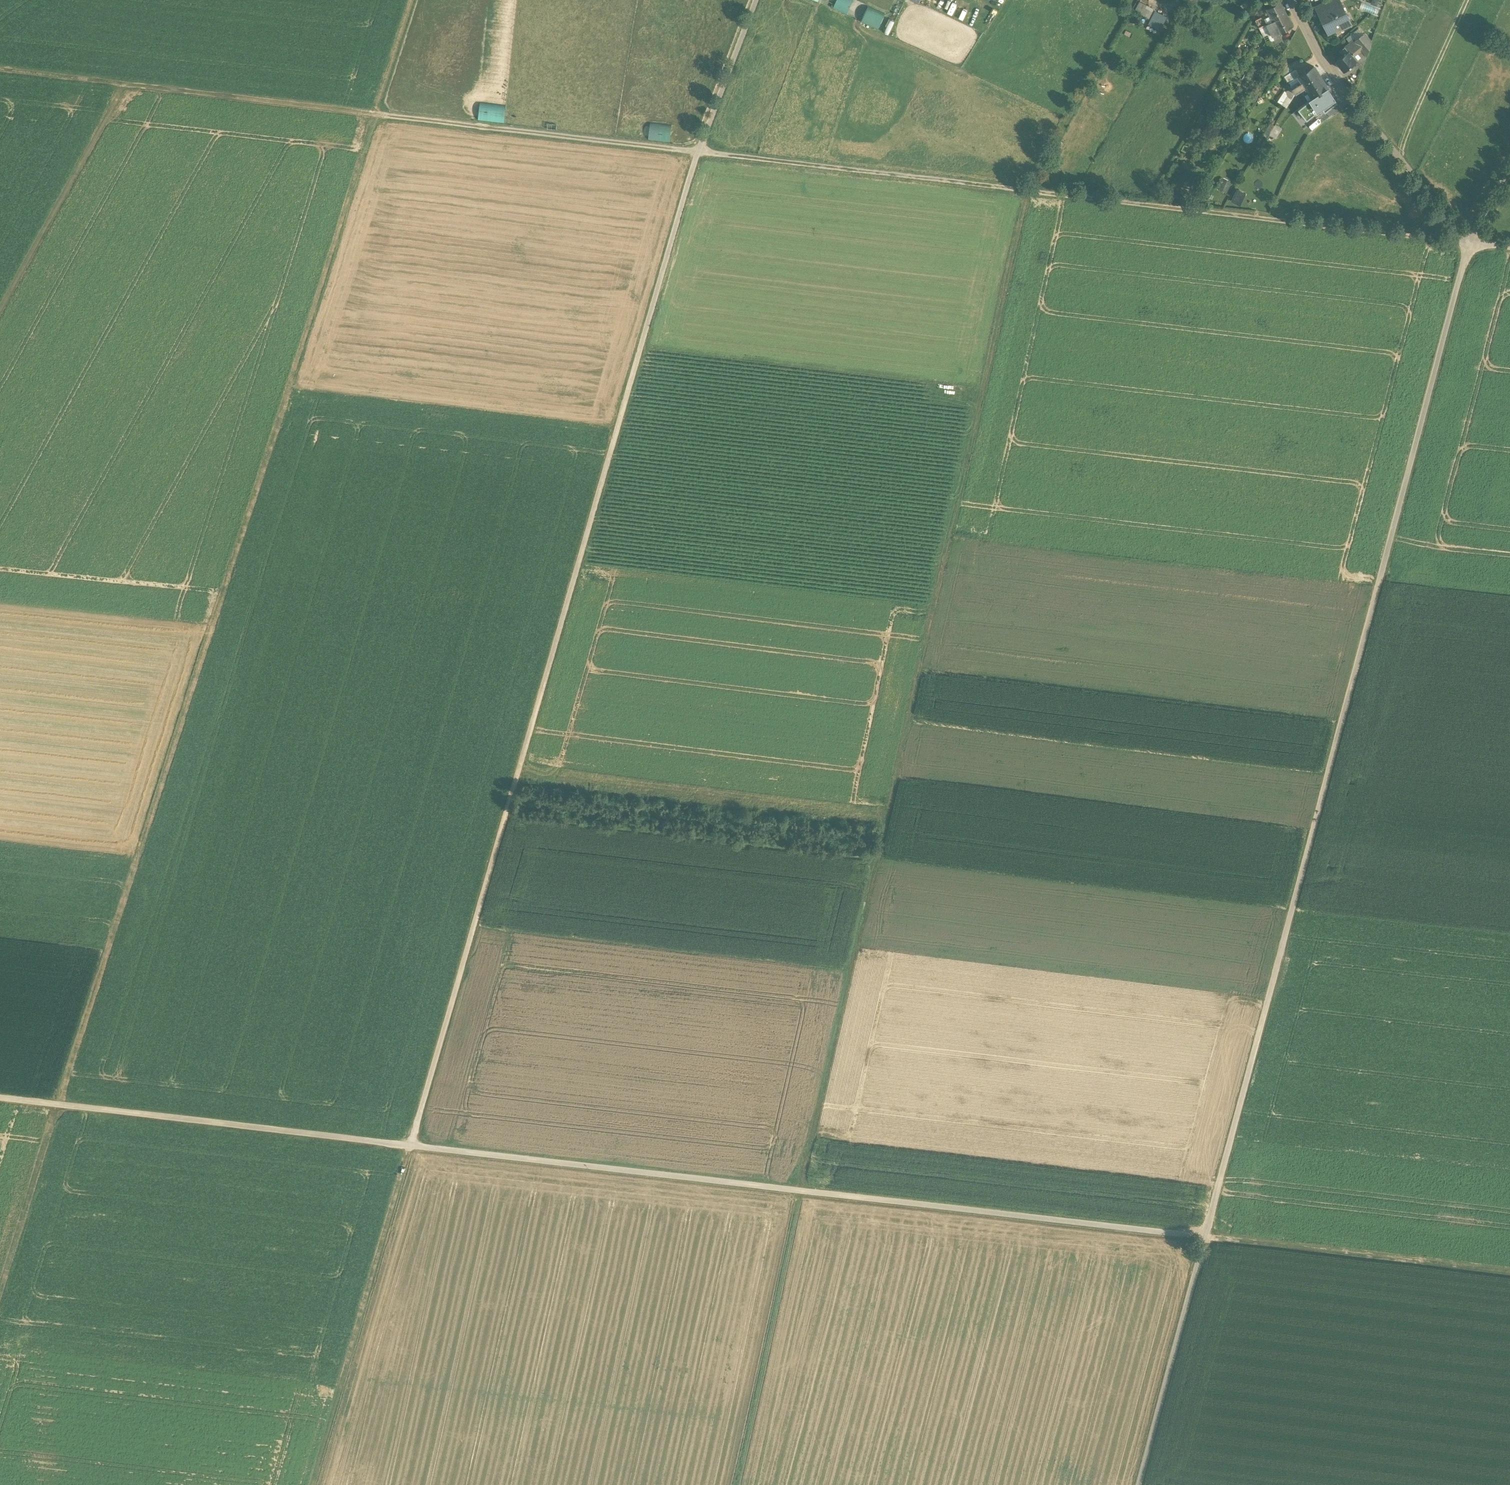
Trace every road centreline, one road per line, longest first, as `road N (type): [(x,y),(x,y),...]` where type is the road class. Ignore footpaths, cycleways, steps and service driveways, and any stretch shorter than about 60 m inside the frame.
road 1 (track): [(743,1484),(1026,191)]
road 2 (track): [(1139,1484),(1469,242)]
road 3 (track): [(1509,1280),(1246,1241),(411,1146)]
road 4 (track): [(377,114),(147,865),(59,1104)]
road 5 (track): [(411,1146),(538,732),(639,362)]
road 6 (track): [(699,153),(1469,242)]
road 7 (track): [(699,153),(0,70)]
road 8 (track): [(59,1104),(411,1146)]
road 9 (track): [(317,1484),(411,1146)]
road 10 (residential): [(1293,0),(1324,63),(1469,242)]
road 11 (track): [(0,327),(128,85)]
road 12 (track): [(59,1104),(0,1314)]

